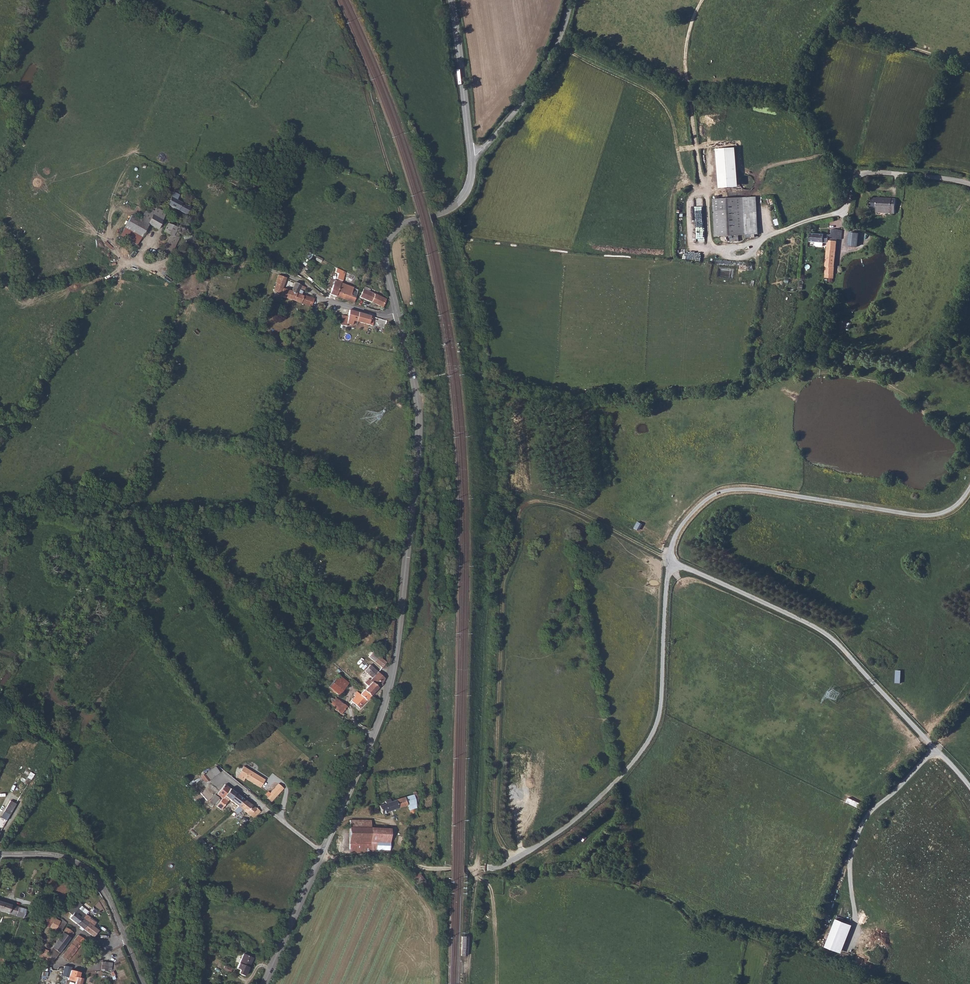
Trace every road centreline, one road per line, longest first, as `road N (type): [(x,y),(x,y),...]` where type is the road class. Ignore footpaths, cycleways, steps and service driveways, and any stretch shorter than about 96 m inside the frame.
road 1 (track): [(478,869),(502,868),(557,833),(645,746),(659,716),(673,539),(713,496),(748,489),(938,516),(969,488)]
road 2 (secondary): [(396,313),(418,424),(391,675),(356,780),(264,983)]
road 3 (track): [(879,983),(812,954),(715,930),(630,885),(322,853)]
road 4 (track): [(491,388),(554,399),(727,386),(828,343),(927,369),(969,290)]
road 5 (track): [(673,539),(697,569),(825,630),(969,789)]
road 6 (track): [(562,33),(690,92),(799,107),(837,168),(855,172)]
road 7 (unclassified): [(396,313),(316,297),(277,271),(170,259)]
road 8 (track): [(402,223),(358,66),(330,0)]
road 9 (unclassified): [(969,184),(855,172),(849,209),(774,233)]
road 10 (unclassified): [(0,855),(59,856),(89,872),(142,983)]
road 11 (track): [(466,975),(484,772)]
road 12 (secondary): [(471,155),(458,200),(388,237),(396,313)]
road 13 (track): [(843,908),(838,883),(860,832),(915,774),(930,743)]
road 14 (track): [(266,810),(122,935)]
road 15 (unclassified): [(471,155),(526,95),(562,33),(571,0)]
road 16 (secondary): [(451,0),(471,155)]

